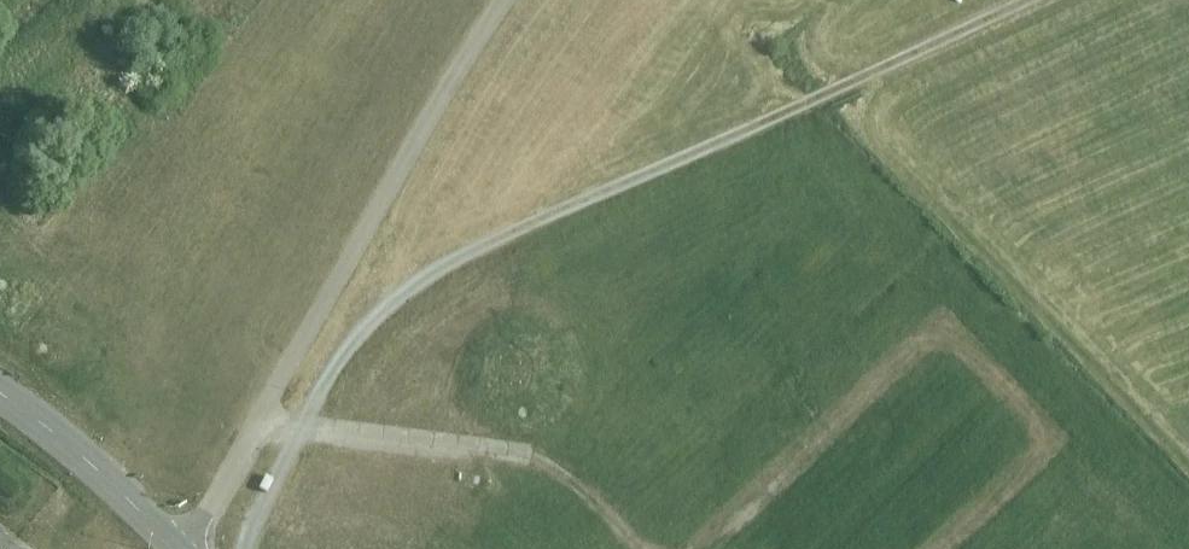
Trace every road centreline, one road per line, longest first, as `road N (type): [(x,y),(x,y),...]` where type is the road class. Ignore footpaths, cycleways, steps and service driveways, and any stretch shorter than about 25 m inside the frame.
road 1 (residential): [(0,404),(166,548)]

